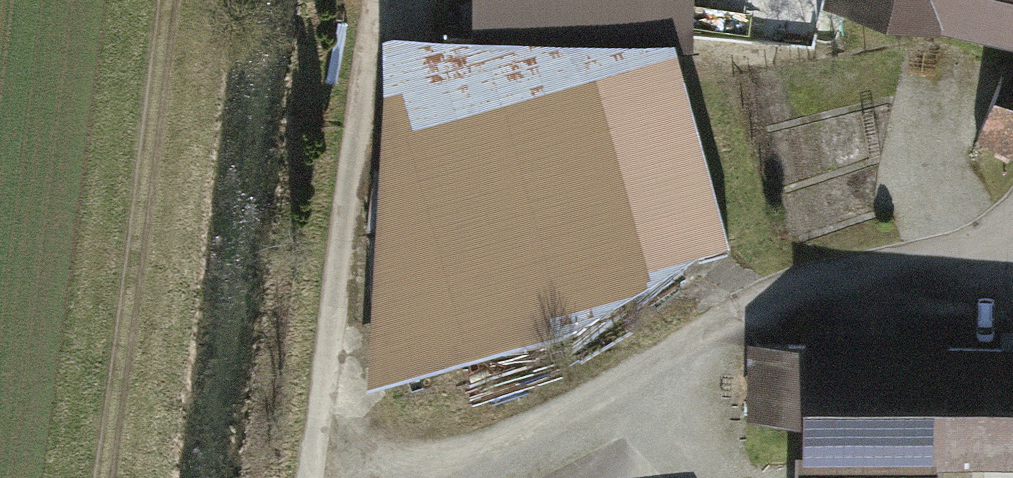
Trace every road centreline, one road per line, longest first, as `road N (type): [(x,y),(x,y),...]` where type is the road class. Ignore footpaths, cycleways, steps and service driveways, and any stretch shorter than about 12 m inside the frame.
road 1 (residential): [(1012,215),(972,256),(778,290),(439,477)]
road 2 (track): [(308,477),(394,0)]
road 3 (track): [(101,477),(163,0)]

